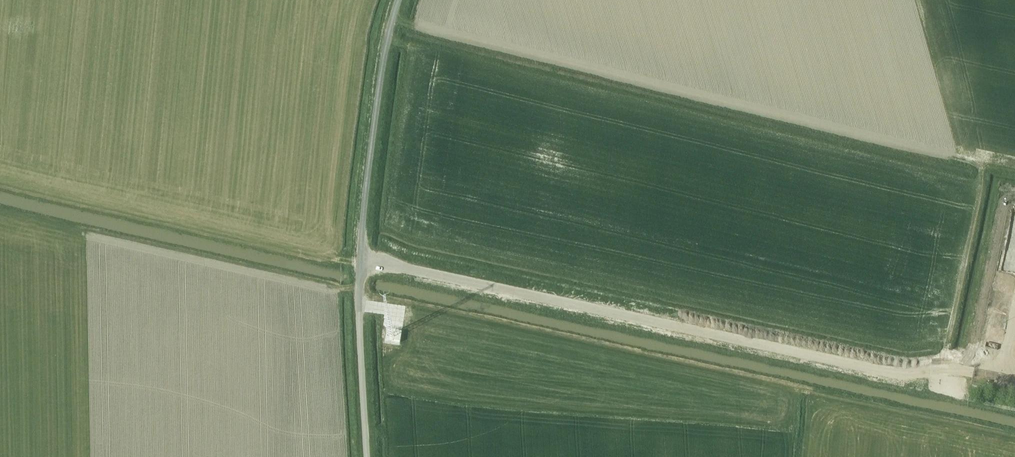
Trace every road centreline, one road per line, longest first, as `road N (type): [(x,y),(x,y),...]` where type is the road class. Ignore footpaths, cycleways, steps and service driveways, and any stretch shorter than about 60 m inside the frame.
road 1 (unclassified): [(365,456),(365,200),(398,0)]

